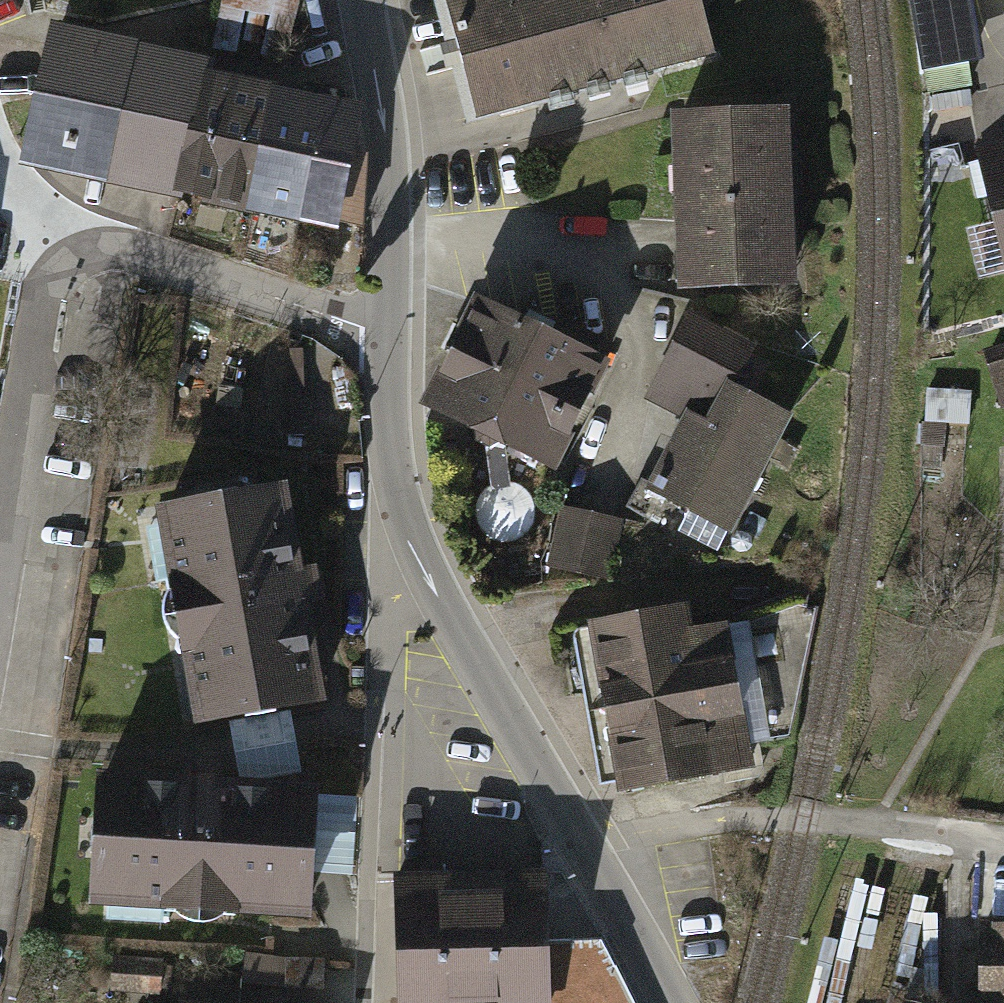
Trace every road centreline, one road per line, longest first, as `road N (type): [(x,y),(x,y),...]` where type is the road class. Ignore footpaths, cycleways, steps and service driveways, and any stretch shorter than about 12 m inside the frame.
road 1 (tertiary): [(388,338),(392,454),(416,555),(672,1002)]
road 2 (residential): [(388,338),(137,253),(110,248),(67,262),(0,157)]
road 3 (tertiary): [(362,0),(384,133),(388,338)]

